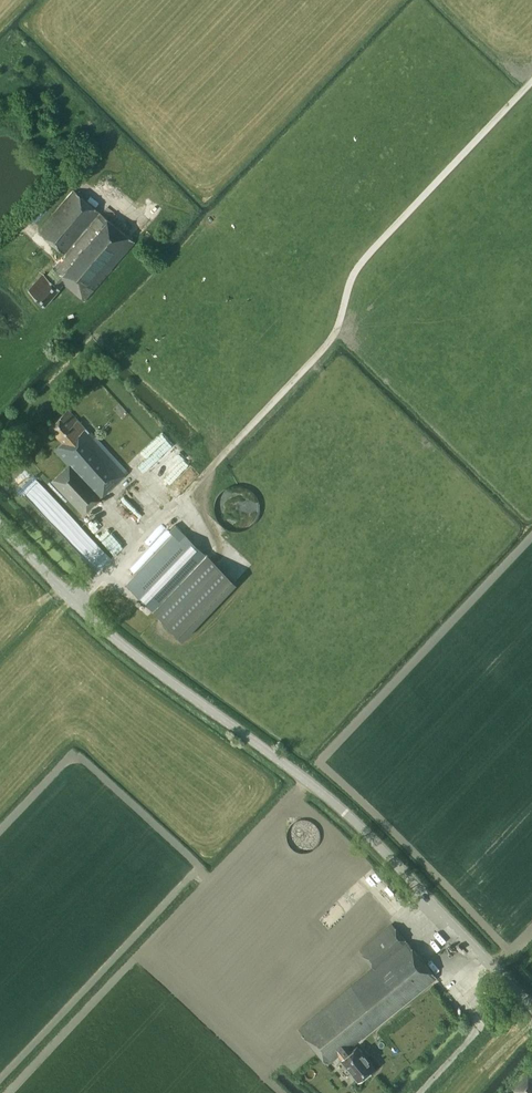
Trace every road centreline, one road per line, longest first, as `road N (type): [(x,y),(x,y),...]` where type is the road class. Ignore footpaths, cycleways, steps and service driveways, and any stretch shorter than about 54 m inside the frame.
road 1 (tertiary): [(531,1009),(342,804),(142,650),(0,519)]

